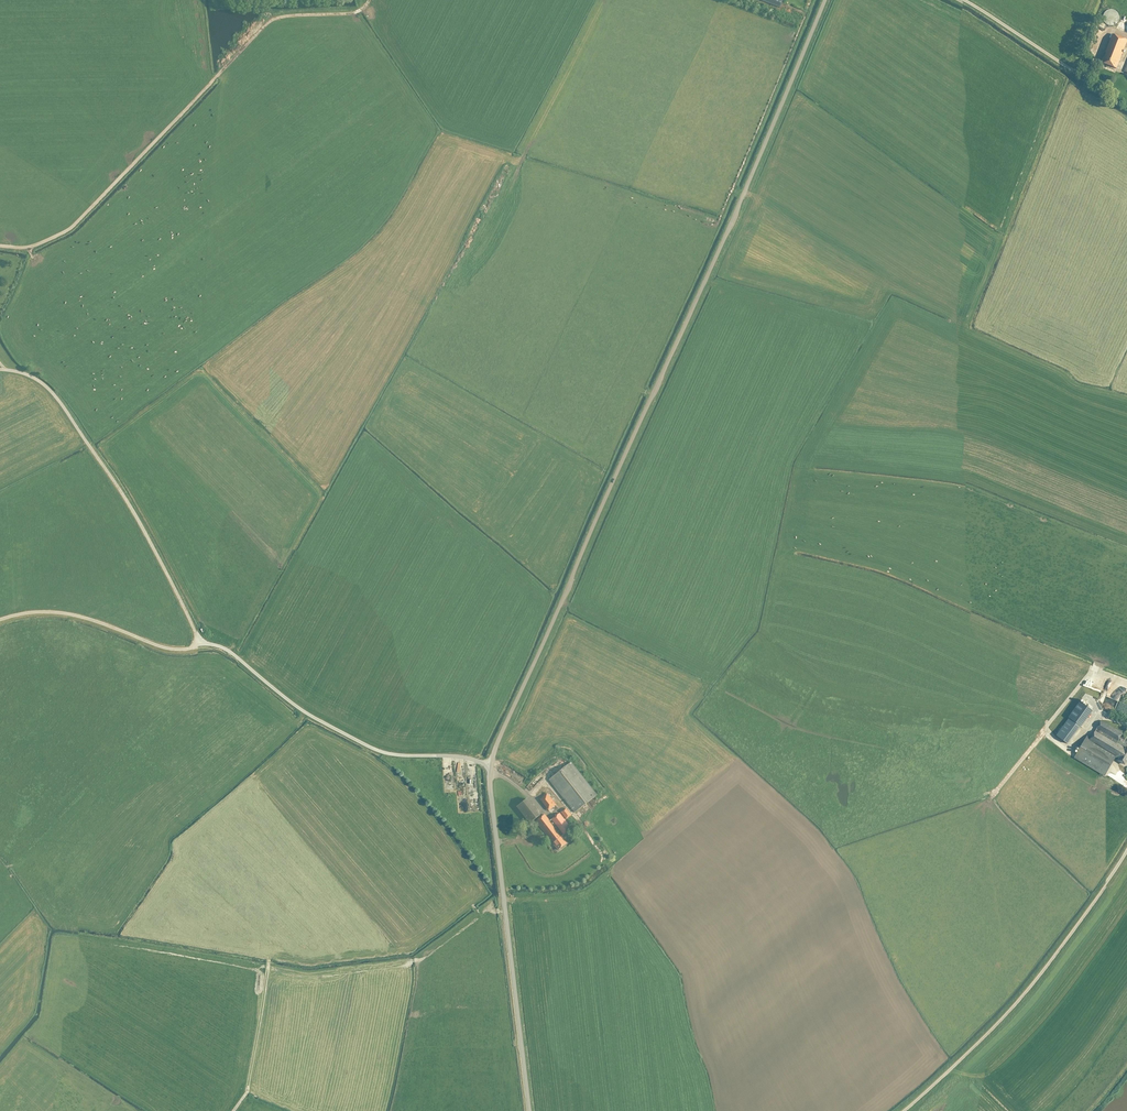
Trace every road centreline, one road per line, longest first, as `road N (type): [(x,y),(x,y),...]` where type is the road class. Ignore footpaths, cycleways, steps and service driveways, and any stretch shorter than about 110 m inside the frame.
road 1 (unclassified): [(489,764),(822,0)]
road 2 (unclassified): [(894,1110),(1038,970),(1126,845)]
road 3 (unclassified): [(200,642),(135,512),(59,400),(34,376),(1,367)]
road 4 (unclassified): [(529,1110),(489,764)]
road 5 (unclassified): [(489,764),(378,751),(310,716),(222,648),(200,642)]
road 6 (unclassified): [(0,618),(70,612),(165,645),(200,642)]
road 7 (unclassified): [(1096,58),(1074,71),(964,0)]

